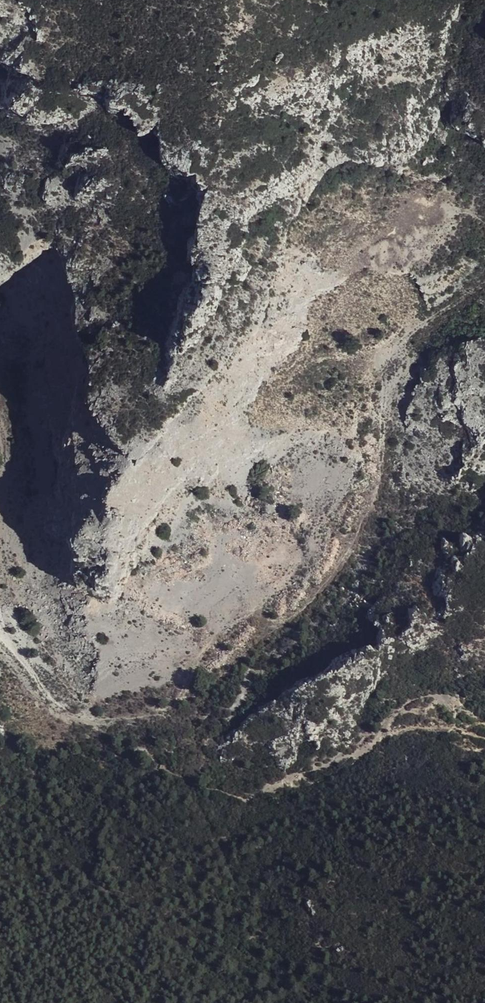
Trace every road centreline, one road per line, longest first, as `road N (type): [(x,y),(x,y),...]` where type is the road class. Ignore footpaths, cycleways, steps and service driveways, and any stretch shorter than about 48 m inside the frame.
road 1 (track): [(0,638),(76,713),(134,719),(186,700),(254,652),(370,528),(397,364),(423,321),(484,279)]

